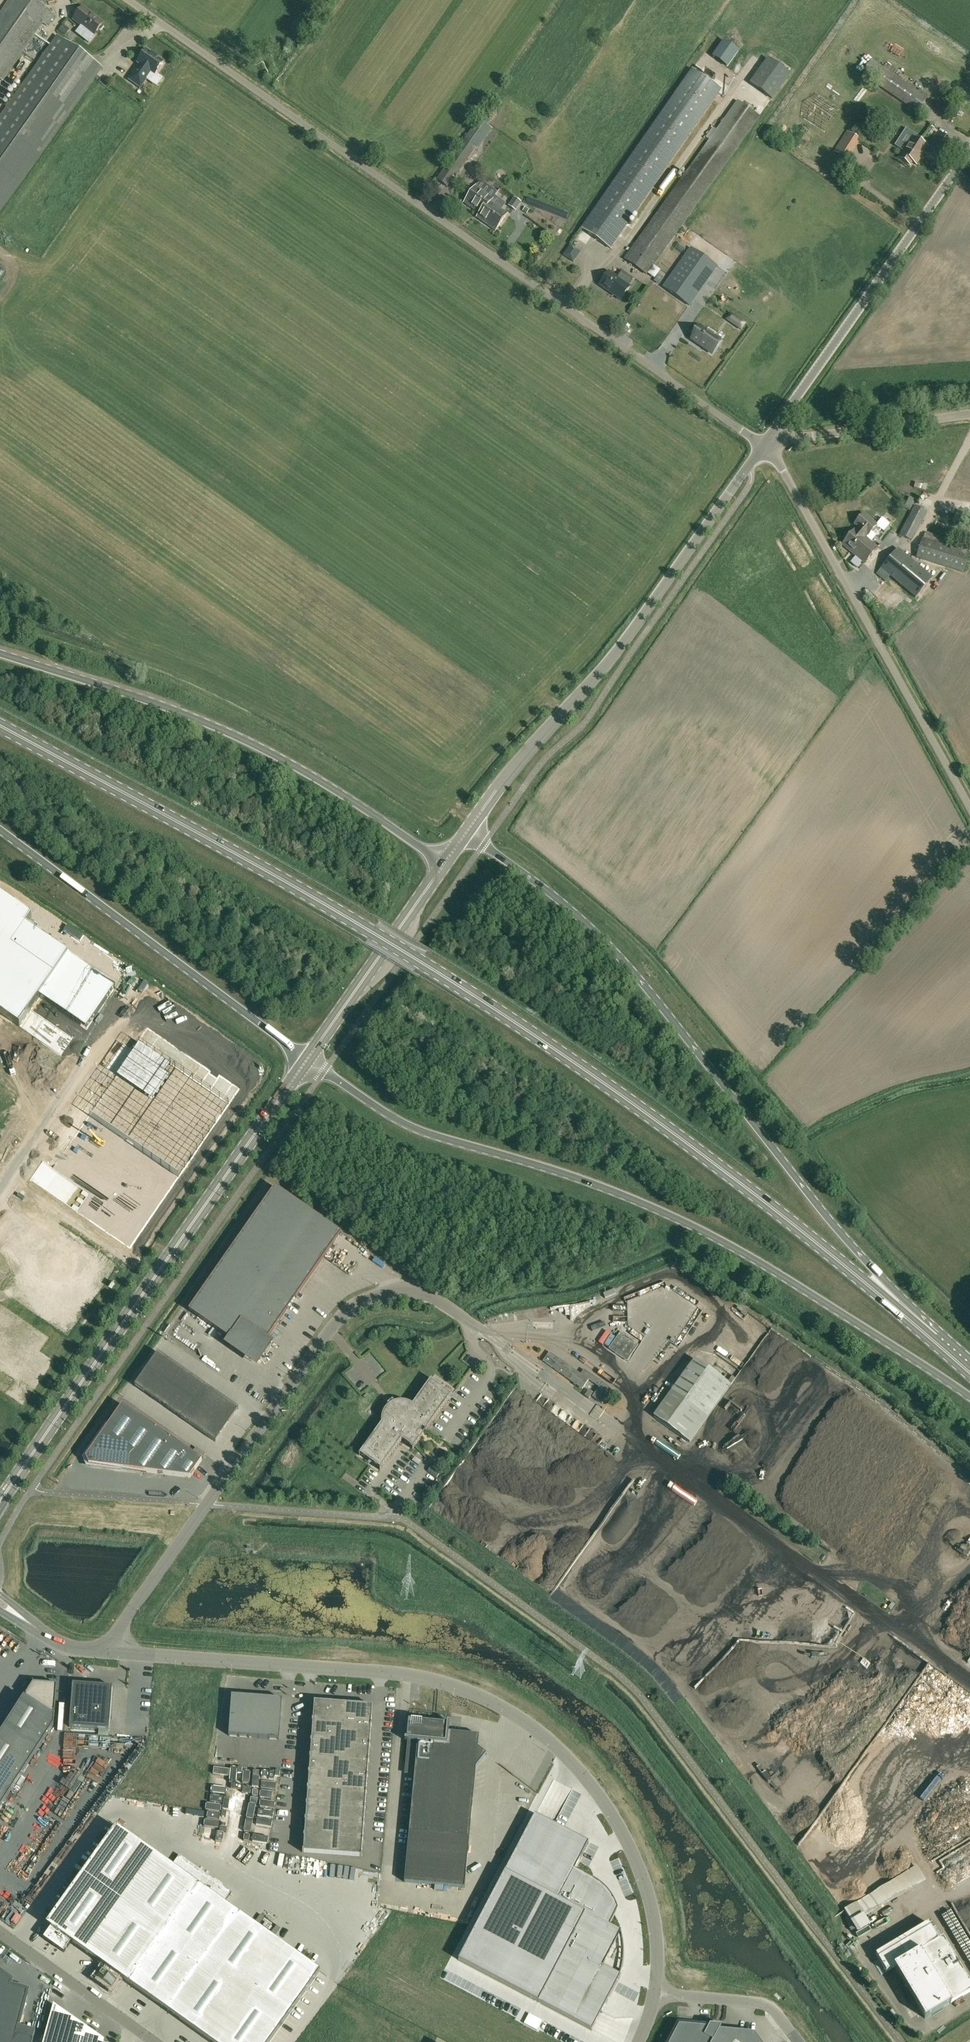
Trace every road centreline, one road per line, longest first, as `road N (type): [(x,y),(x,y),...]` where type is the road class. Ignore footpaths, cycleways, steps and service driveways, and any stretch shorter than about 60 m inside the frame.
road 1 (primary): [(933,1339),(685,1141),(529,1031),(347,916),(0,726)]
road 2 (unclassified): [(763,446),(127,0)]
road 3 (primary): [(307,1061),(426,1134),(546,1168),(696,1228),(969,1398)]
road 4 (unclassified): [(656,1994),(654,1914),(627,1842),(580,1770),(520,1717),(414,1675),(113,1653)]
road 5 (primary): [(933,1339),(626,963),(580,918),(467,832)]
road 6 (secondary): [(0,1502),(307,1061)]
road 7 (primary): [(445,863),(232,734),(0,653)]
road 8 (unclassified): [(467,832),(618,651),(763,446)]
road 9 (unclassified): [(969,812),(763,446)]
road 10 (unclassified): [(207,1504),(332,1327),(356,1305),(389,1294),(423,1295),(480,1330)]
road 11 (primary): [(0,831),(307,1061)]
road 12 (unclassified): [(763,446),(969,151)]
road 13 (secondary): [(307,1061),(445,863)]
road 14 (unclassified): [(763,446),(969,415)]
road 15 (unclassified): [(152,2041),(0,1933)]
road 16 (unclassified): [(207,1504),(124,1622),(113,1653)]
road 17 (unclassified): [(798,2041),(770,2007),(656,1994)]
road 18 (unclassified): [(89,1059),(0,1189)]
road 19 (unclassified): [(113,1653),(63,1646),(0,1604)]

